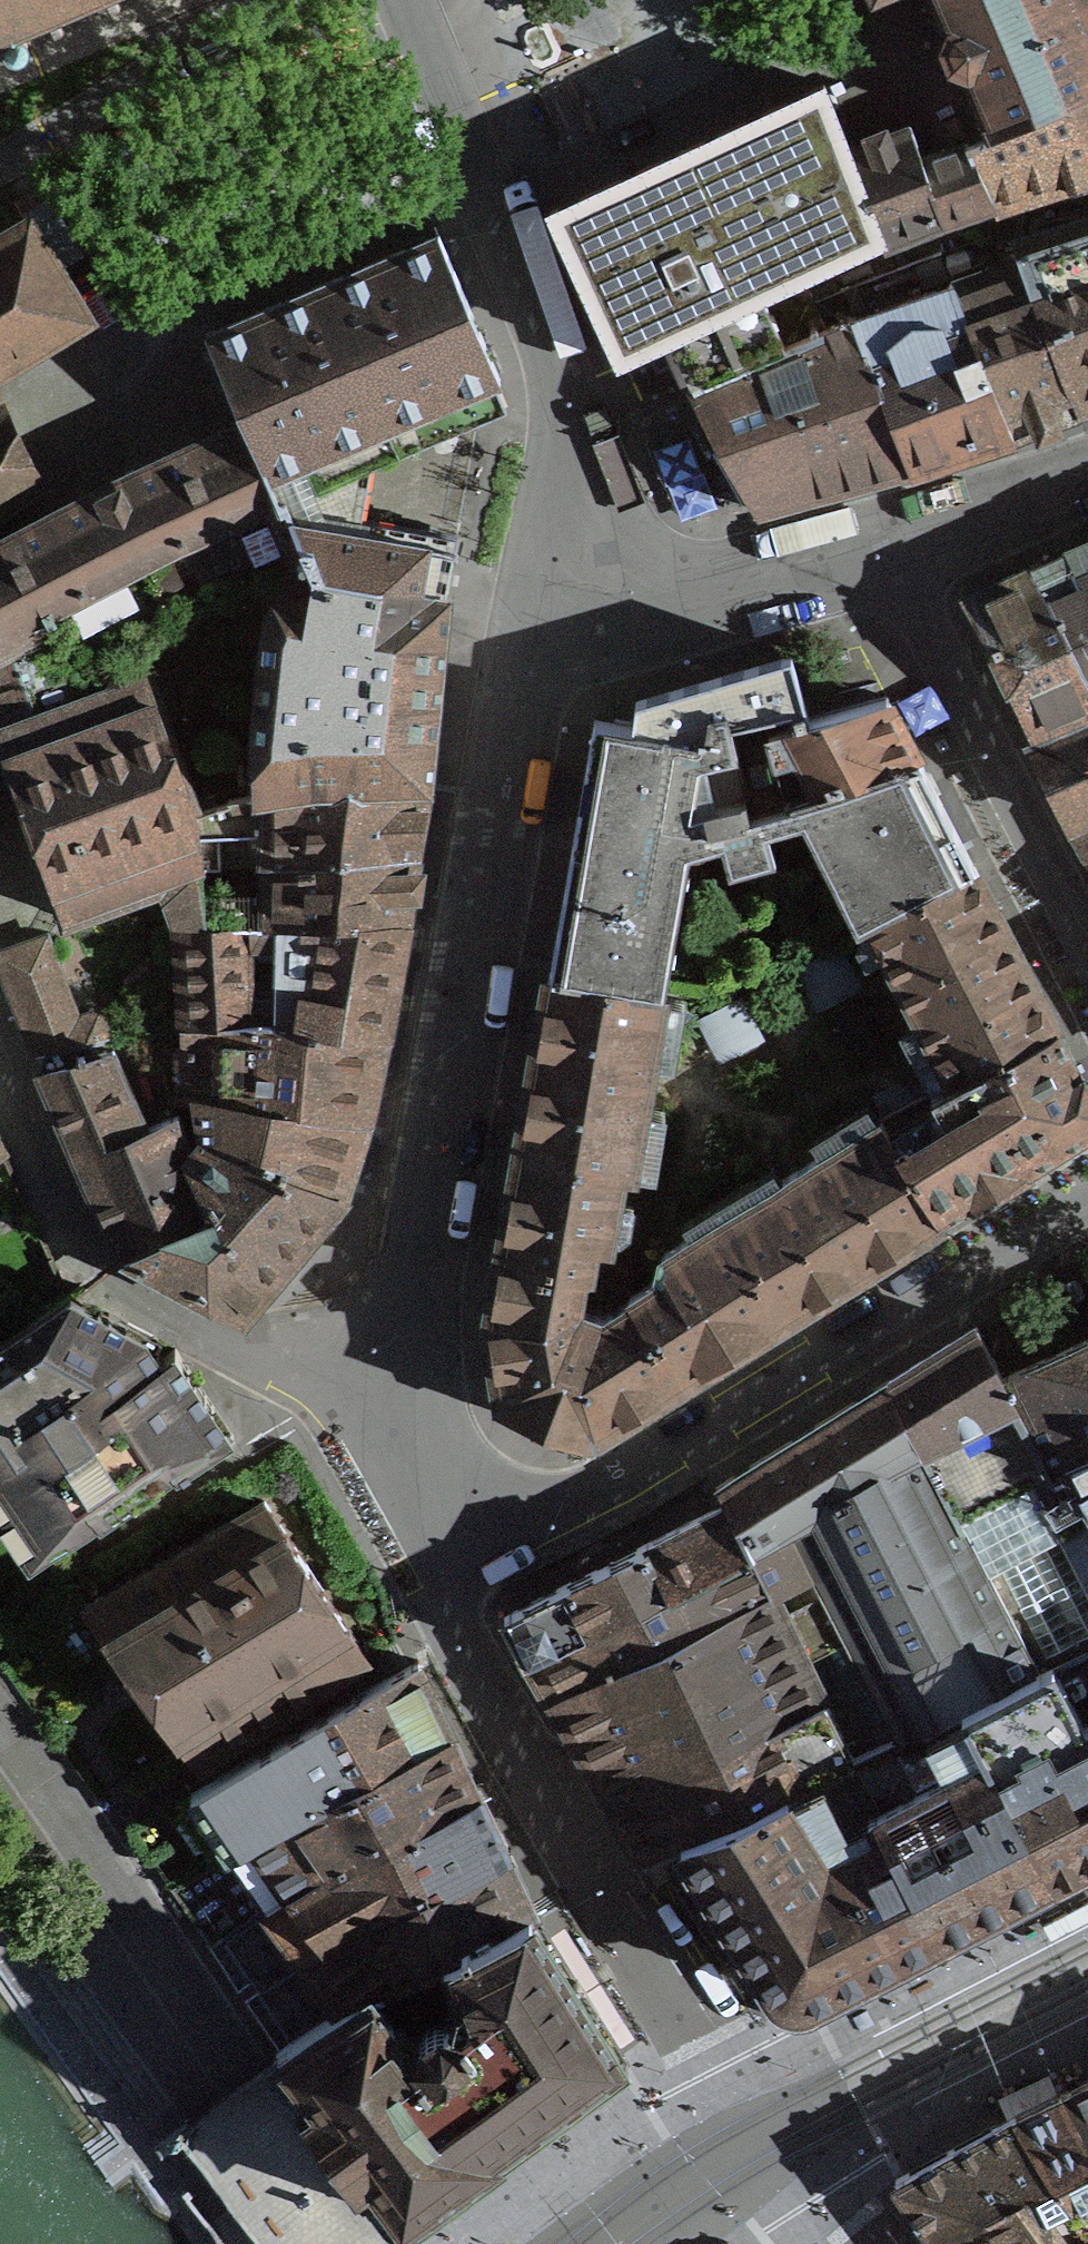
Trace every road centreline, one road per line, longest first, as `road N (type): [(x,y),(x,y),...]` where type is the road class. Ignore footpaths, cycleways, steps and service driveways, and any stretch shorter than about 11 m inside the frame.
road 1 (residential): [(647,608),(555,636),(390,1386),(451,1575)]
road 2 (residential): [(1087,1208),(451,1575)]
road 3 (residential): [(647,608),(491,191),(405,0)]
road 4 (residential): [(343,2243),(0,1737)]
road 5 (residential): [(451,1575),(456,1621),(548,1797),(701,2042)]
road 6 (residential): [(873,542),(1087,965)]
road 7 (residential): [(774,2136),(1087,1973)]
road 8 (residential): [(873,542),(647,608)]
road 9 (residential): [(1087,470),(873,542)]
road 10 (residential): [(774,2136),(613,2243)]
road 11 (residential): [(774,2136),(862,2243)]

